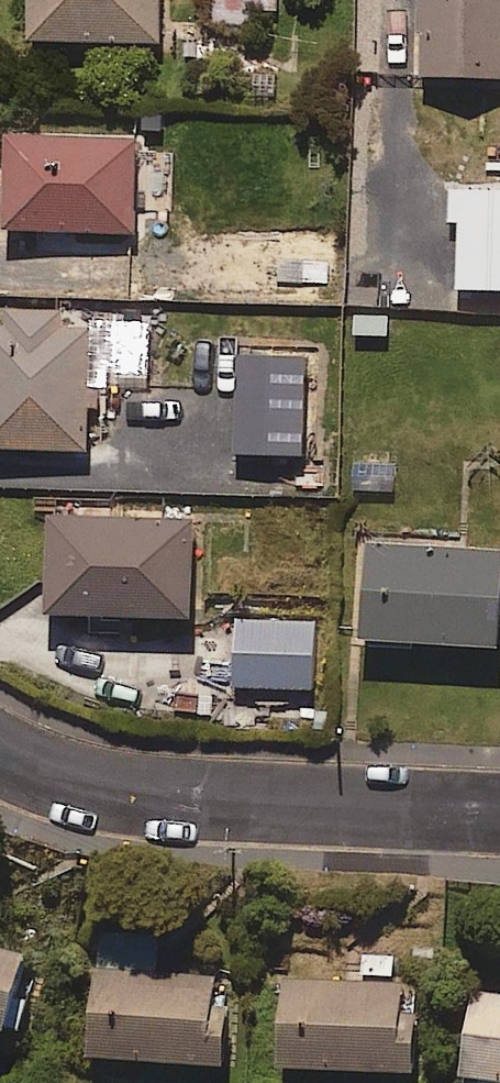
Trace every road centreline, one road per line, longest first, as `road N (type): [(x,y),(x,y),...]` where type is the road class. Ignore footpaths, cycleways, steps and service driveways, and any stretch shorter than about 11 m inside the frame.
road 1 (residential): [(0,743),(36,766),(108,789),(499,808)]

